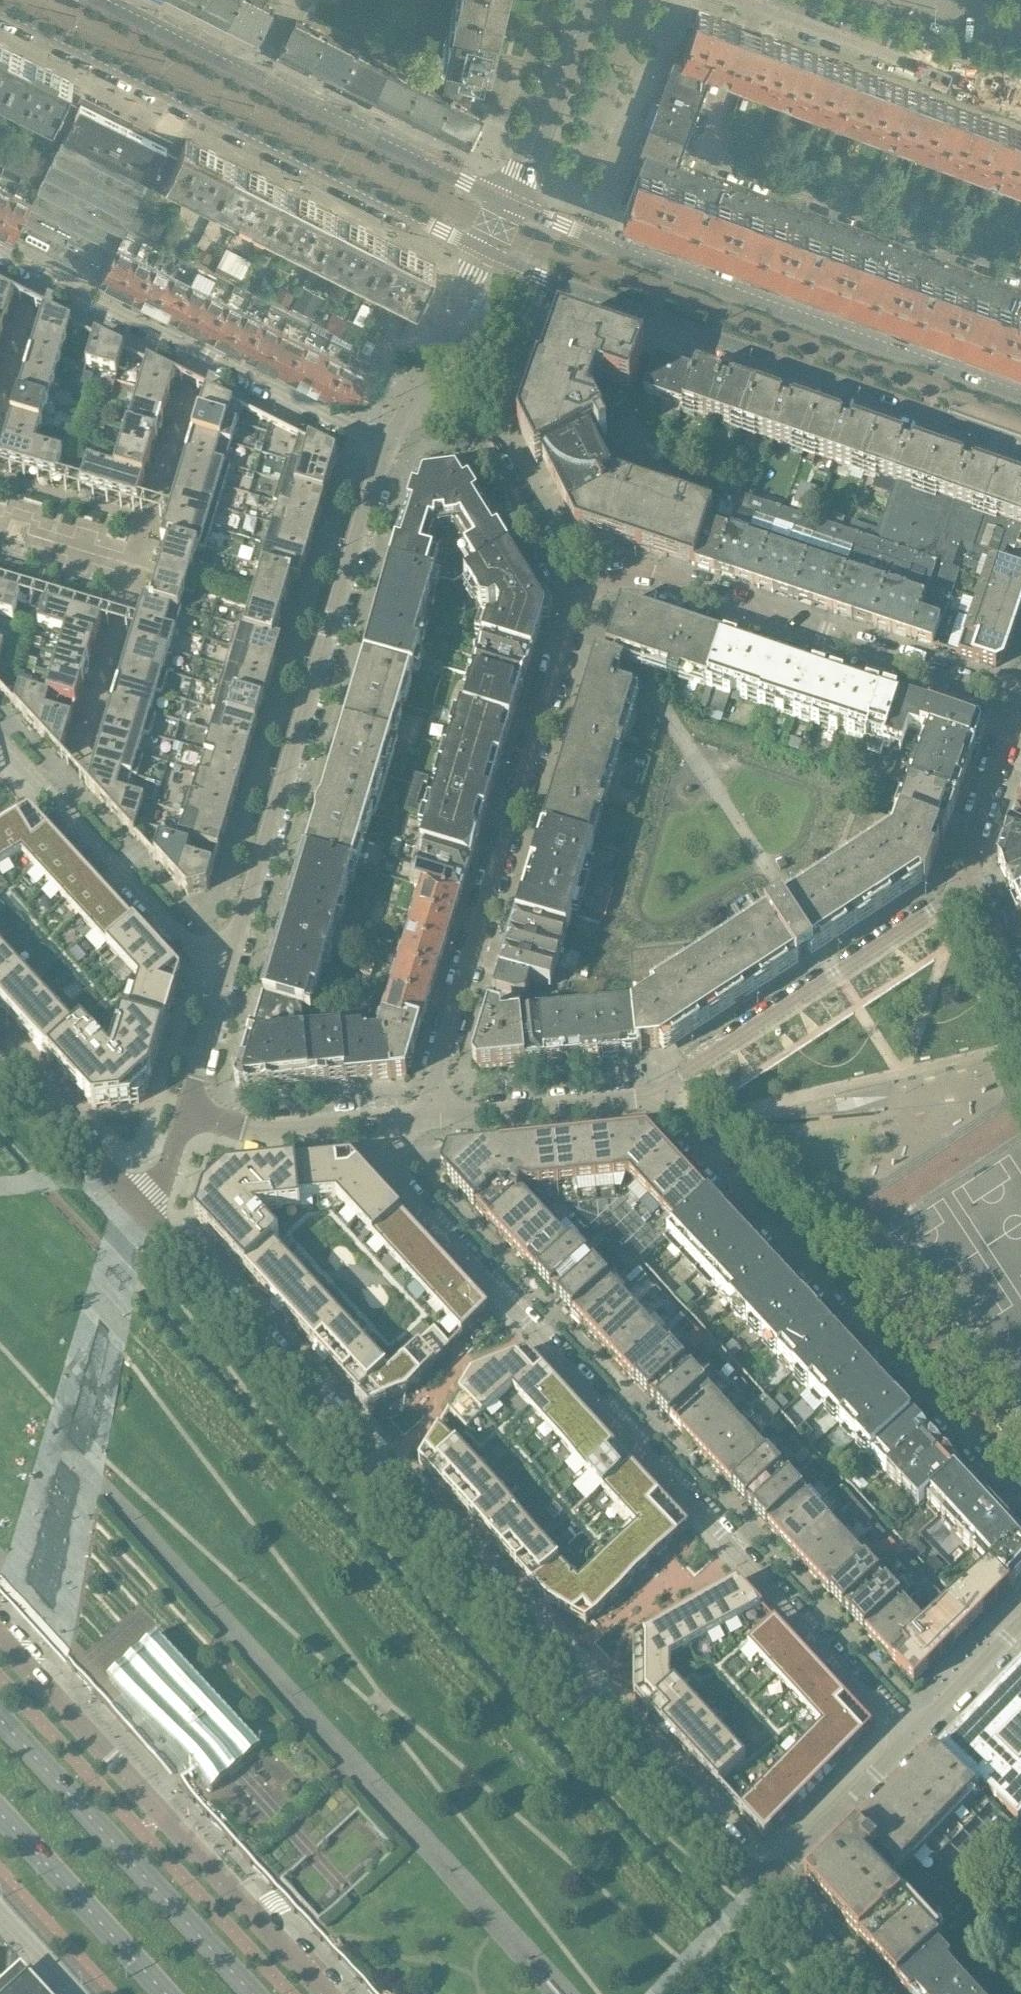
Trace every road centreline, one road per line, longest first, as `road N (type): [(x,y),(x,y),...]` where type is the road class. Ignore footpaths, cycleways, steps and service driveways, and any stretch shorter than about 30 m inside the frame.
road 1 (residential): [(757,1891),(150,1222)]
road 2 (residential): [(909,1736),(403,1187),(399,1156),(408,1123)]
road 3 (tertiary): [(484,251),(1020,452)]
road 4 (residential): [(220,990),(384,447)]
road 5 (residential): [(424,1120),(579,590)]
road 6 (tertiary): [(1020,394),(507,201)]
road 7 (residential): [(651,1099),(1020,1499)]
road 8 (tertiary): [(0,9),(484,251)]
road 9 (residential): [(327,1993),(0,1641)]
road 10 (residential): [(1020,706),(651,581),(614,574),(579,590)]
road 11 (tertiary): [(507,201),(103,0)]
road 12 (residential): [(0,254),(384,447)]
road 13 (residential): [(964,887),(651,1099)]
road 14 (secondary): [(247,1993),(0,1724)]
road 15 (residential): [(220,990),(0,743)]
road 16 (residential): [(579,590),(472,433),(410,402)]
road 17 (residential): [(988,88),(756,0)]
road 18 (secondary): [(0,1816),(164,1993)]
road 19 (residential): [(424,1120),(651,1099)]
road 20 (residential): [(184,1113),(270,1136),(408,1123)]
road 21 (residential): [(150,1222),(0,1056)]
road 22 (residential): [(507,201),(590,0)]
road 23 (residential): [(757,1891),(909,1736)]
road 24 (residential): [(964,887),(1020,706)]
road 25 (residential): [(410,402),(484,251)]
road 26 (residential): [(909,1736),(1020,1621)]
road 27 (residential): [(757,1891),(856,1993)]
road 28 (residential): [(184,1113),(220,990)]

